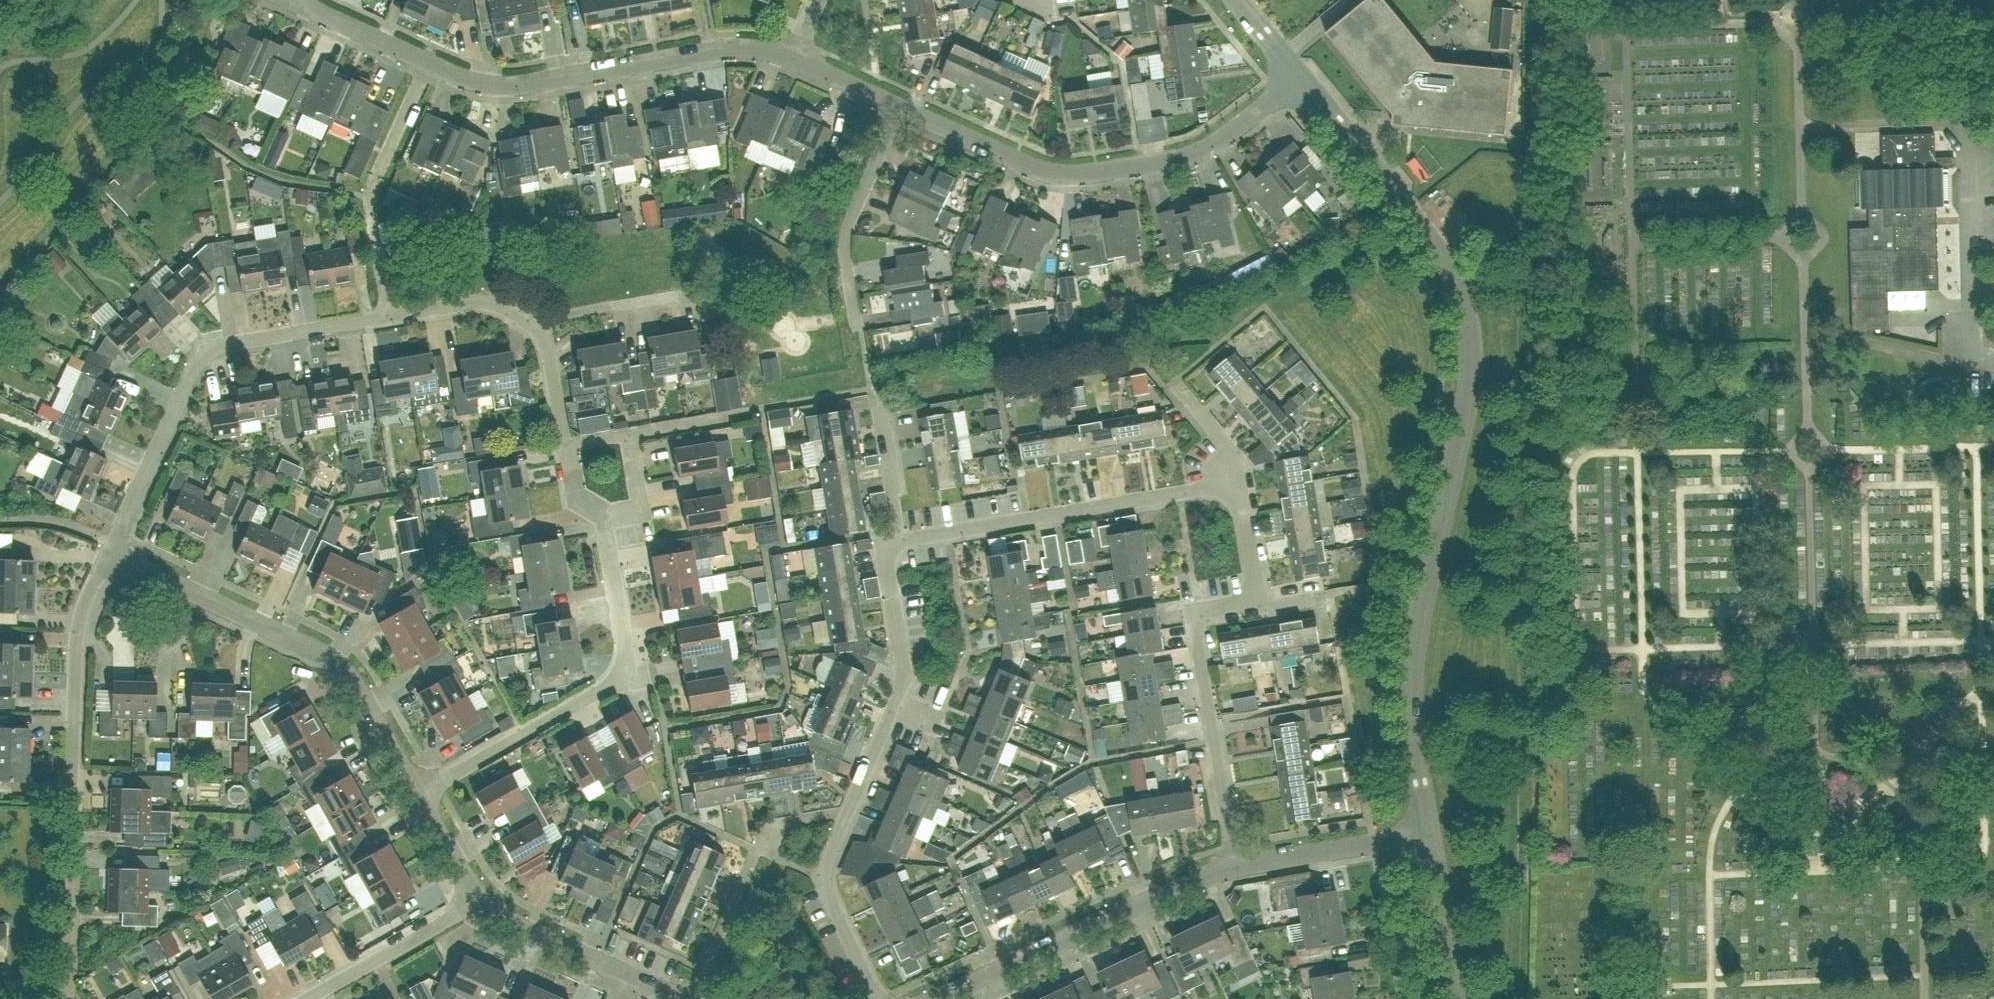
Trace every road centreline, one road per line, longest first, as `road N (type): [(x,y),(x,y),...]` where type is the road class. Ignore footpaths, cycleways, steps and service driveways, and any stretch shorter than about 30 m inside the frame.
road 1 (unclassified): [(1427,832),(1411,693),(1416,627),(1471,380),(1464,315),(1445,257),(1302,83)]
road 2 (residential): [(562,449),(544,346),(525,318),(497,300),(201,352),(104,543)]
road 3 (residential): [(880,998),(822,875),(906,679),(884,543),(902,539)]
road 4 (residential): [(310,0),(427,64),(500,87),(717,53),(792,58)]
road 5 (residential): [(64,998),(71,980),(71,665),(78,611),(104,543)]
road 6 (residential): [(1241,861),(1193,612),(1259,603),(1242,479)]
road 7 (residential): [(912,108),(1063,174),(1185,157),(1302,83)]
road 8 (residential): [(415,787),(345,664),(127,563),(104,543)]
road 9 (residential): [(415,787),(615,684),(626,657),(603,521)]
road 10 (residential): [(902,539),(1242,479)]
road 11 (residential): [(1241,861),(925,998)]
road 12 (residential): [(860,327),(852,214),(912,108)]
road 13 (residential): [(313,998),(474,898)]
road 14 (residential): [(1427,832),(1241,861)]
road 15 (residential): [(626,978),(474,898)]
road 16 (unclassified): [(1456,998),(1427,832)]
road 17 (residential): [(875,403),(902,539)]
road 18 (residential): [(792,58),(912,108)]
road 19 (residential): [(474,898),(415,787)]

